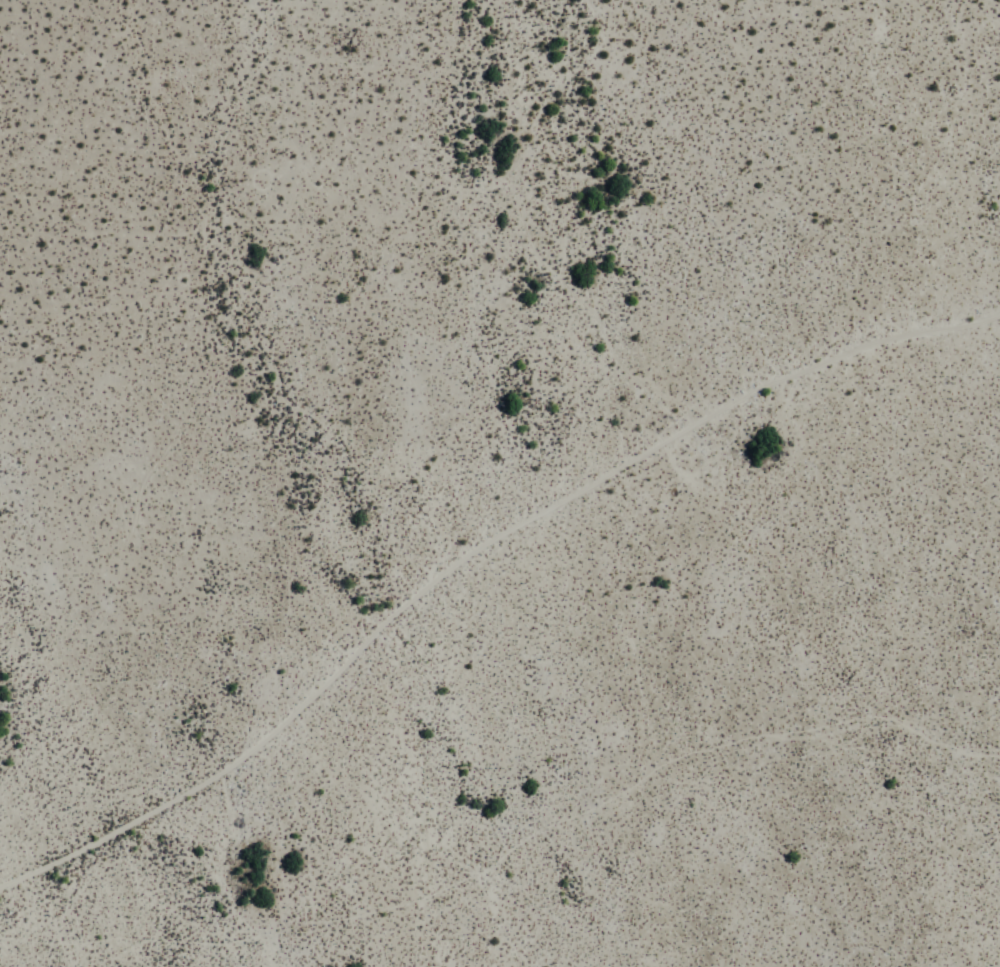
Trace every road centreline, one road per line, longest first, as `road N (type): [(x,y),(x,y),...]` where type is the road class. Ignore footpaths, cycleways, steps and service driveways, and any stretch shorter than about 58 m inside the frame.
road 1 (track): [(0,884),(102,840),(220,773),(469,555),(750,390),(840,353),(999,316)]

